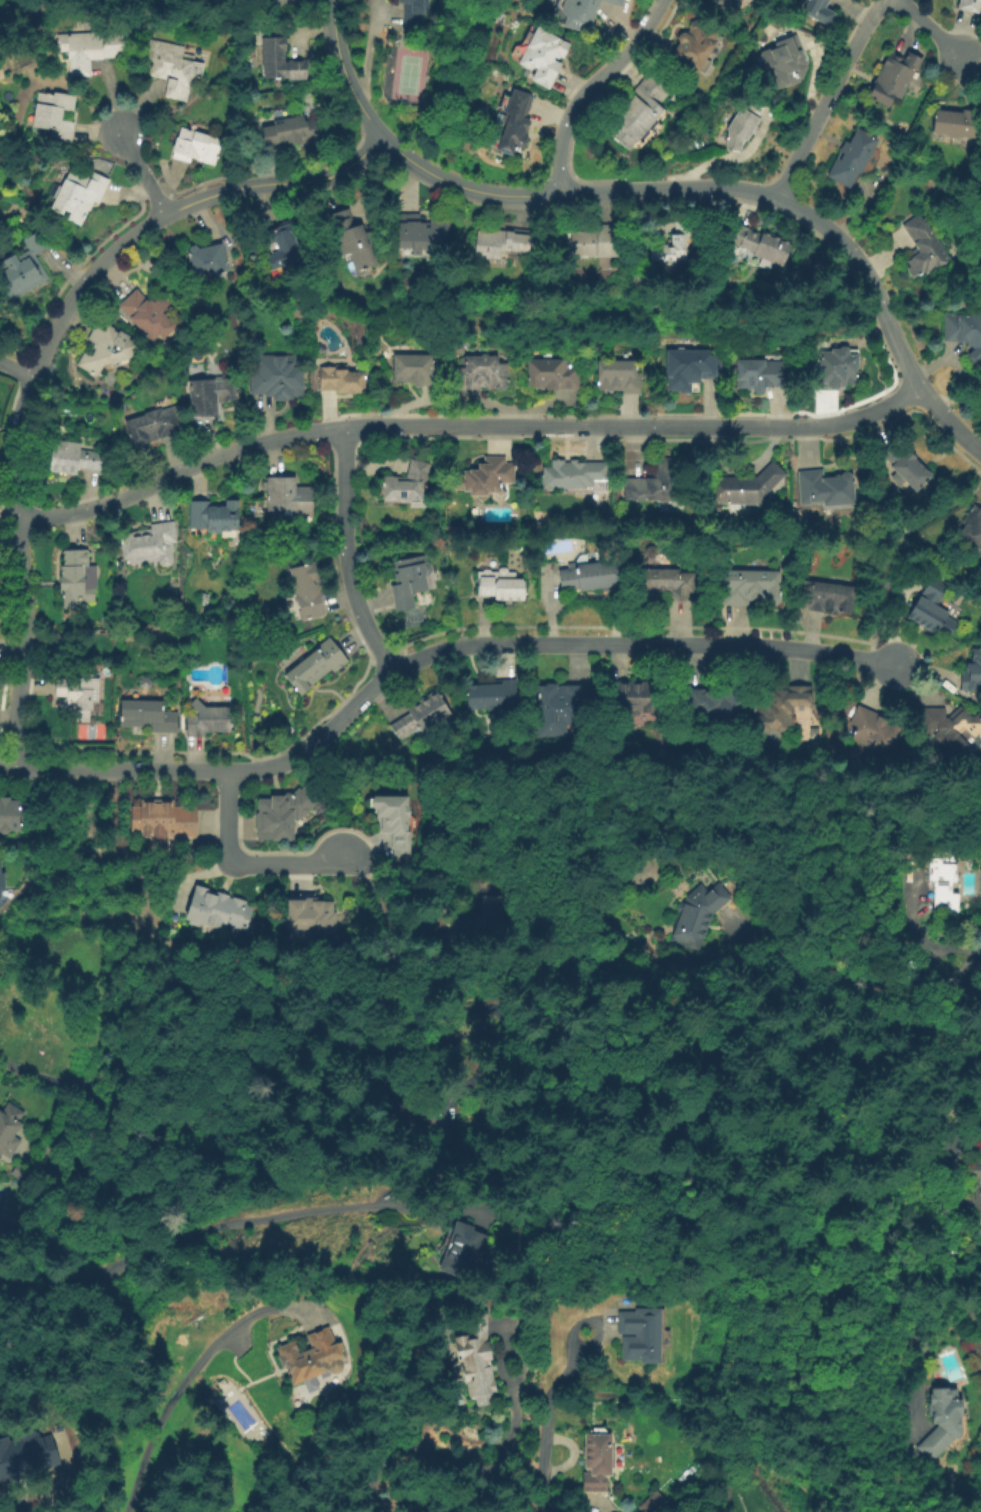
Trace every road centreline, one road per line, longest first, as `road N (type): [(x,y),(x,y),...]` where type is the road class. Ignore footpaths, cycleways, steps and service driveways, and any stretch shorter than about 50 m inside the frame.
road 1 (residential): [(0,766),(268,767),(324,737),(393,671),(448,649),(759,648),(893,668)]
road 2 (residential): [(342,427),(818,429),(877,413),(918,387)]
road 3 (residential): [(559,196),(736,190),(803,214),(863,272),(918,387),(980,454)]
road 4 (residential): [(379,137),(316,180),(237,189),(166,212),(83,280),(31,369)]
road 5 (residential): [(331,0),(342,77),(379,137),(420,169),(481,196),(559,196)]
road 6 (residential): [(21,517),(90,507),(215,454),(342,427)]
road 7 (residential): [(16,470),(26,595),(13,766)]
road 8 (residential): [(393,671),(350,577),(342,427)]
road 9 (residential): [(665,0),(565,115),(556,152),(559,196)]
road 10 (residential): [(776,199),(885,0)]
road 11 (residential): [(228,769),(228,851),(237,860),(305,862),(345,853)]

